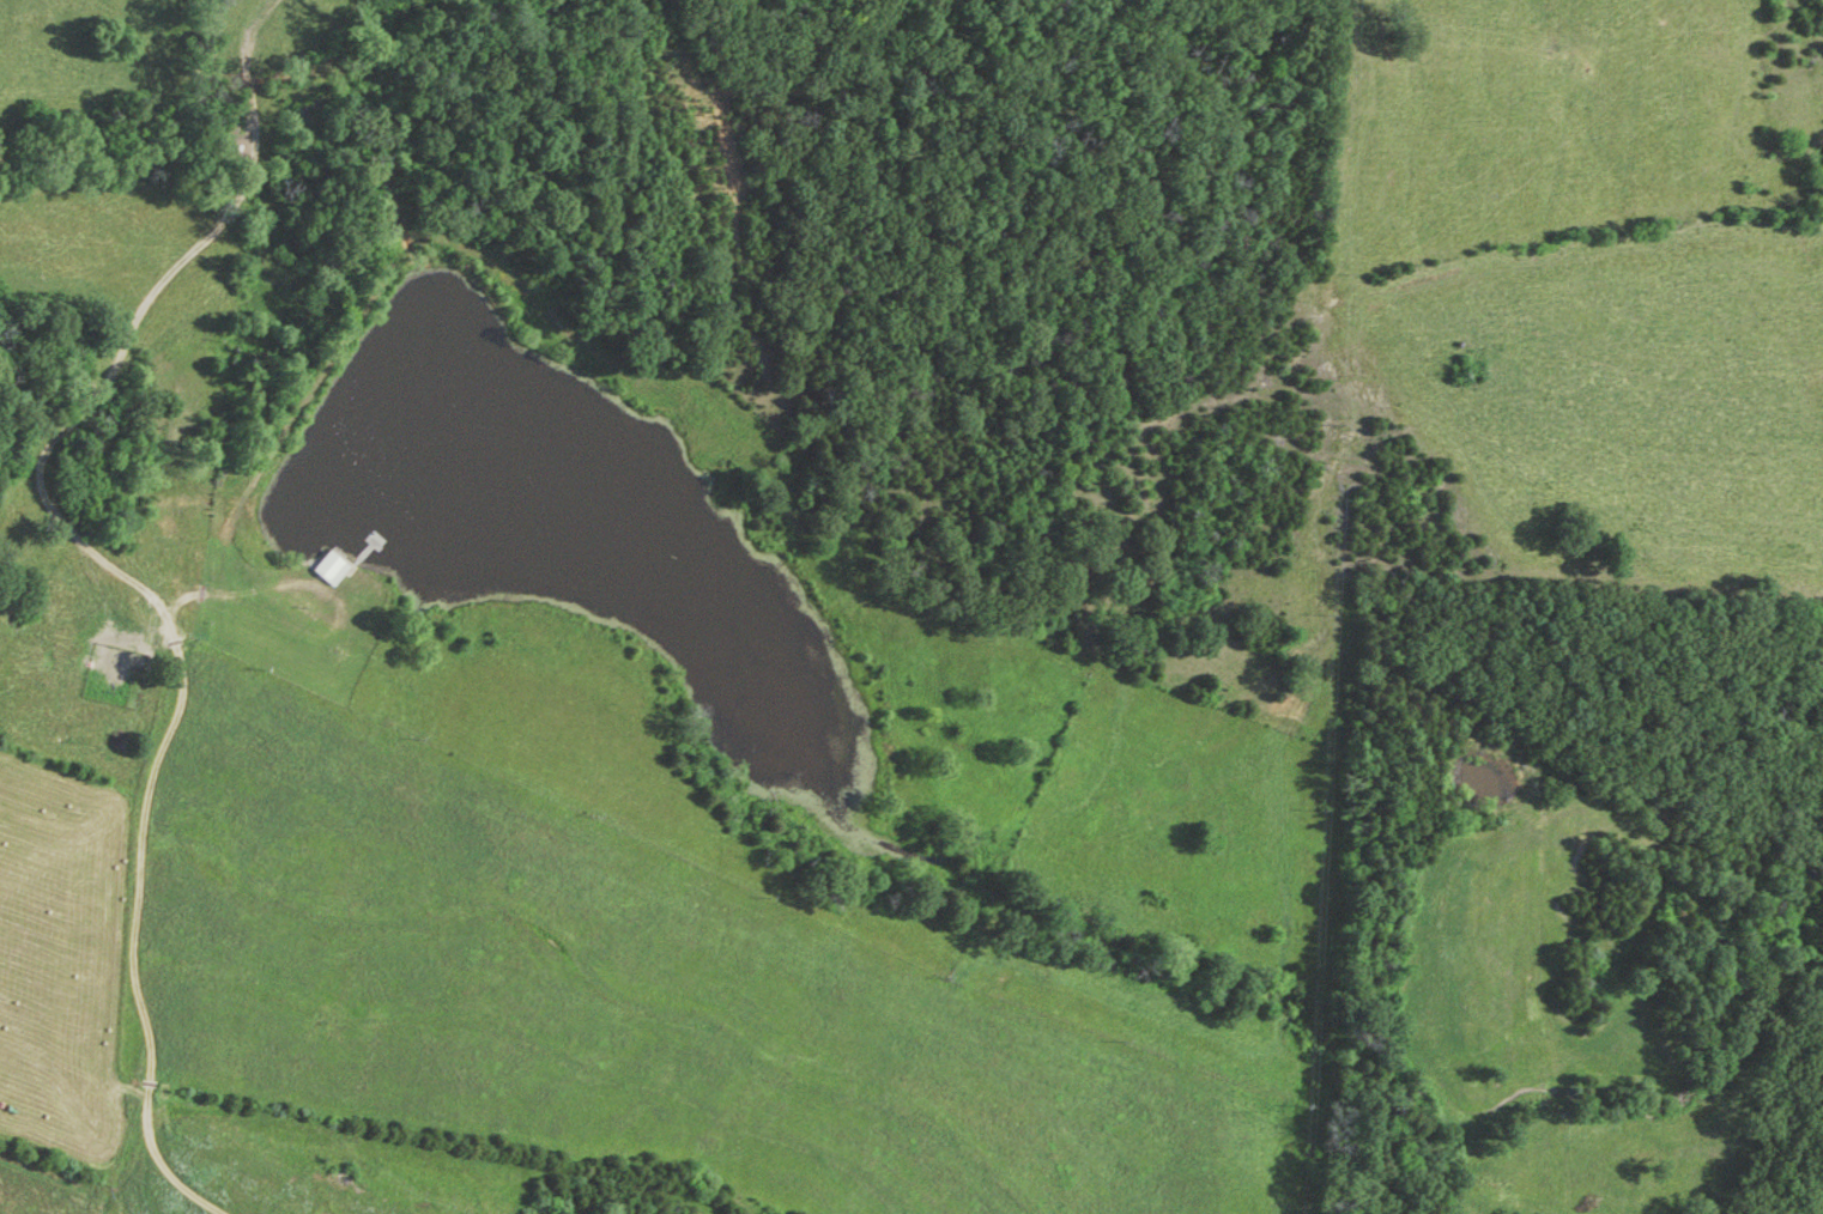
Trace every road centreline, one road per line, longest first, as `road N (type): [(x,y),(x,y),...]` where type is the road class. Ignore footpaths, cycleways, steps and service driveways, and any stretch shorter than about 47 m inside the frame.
road 1 (residential): [(219,1213),(164,1169),(147,1133),(159,1079),(138,973),(144,860),(159,771),(189,686),(181,617),(193,599),(275,597),(298,583),(319,587)]

